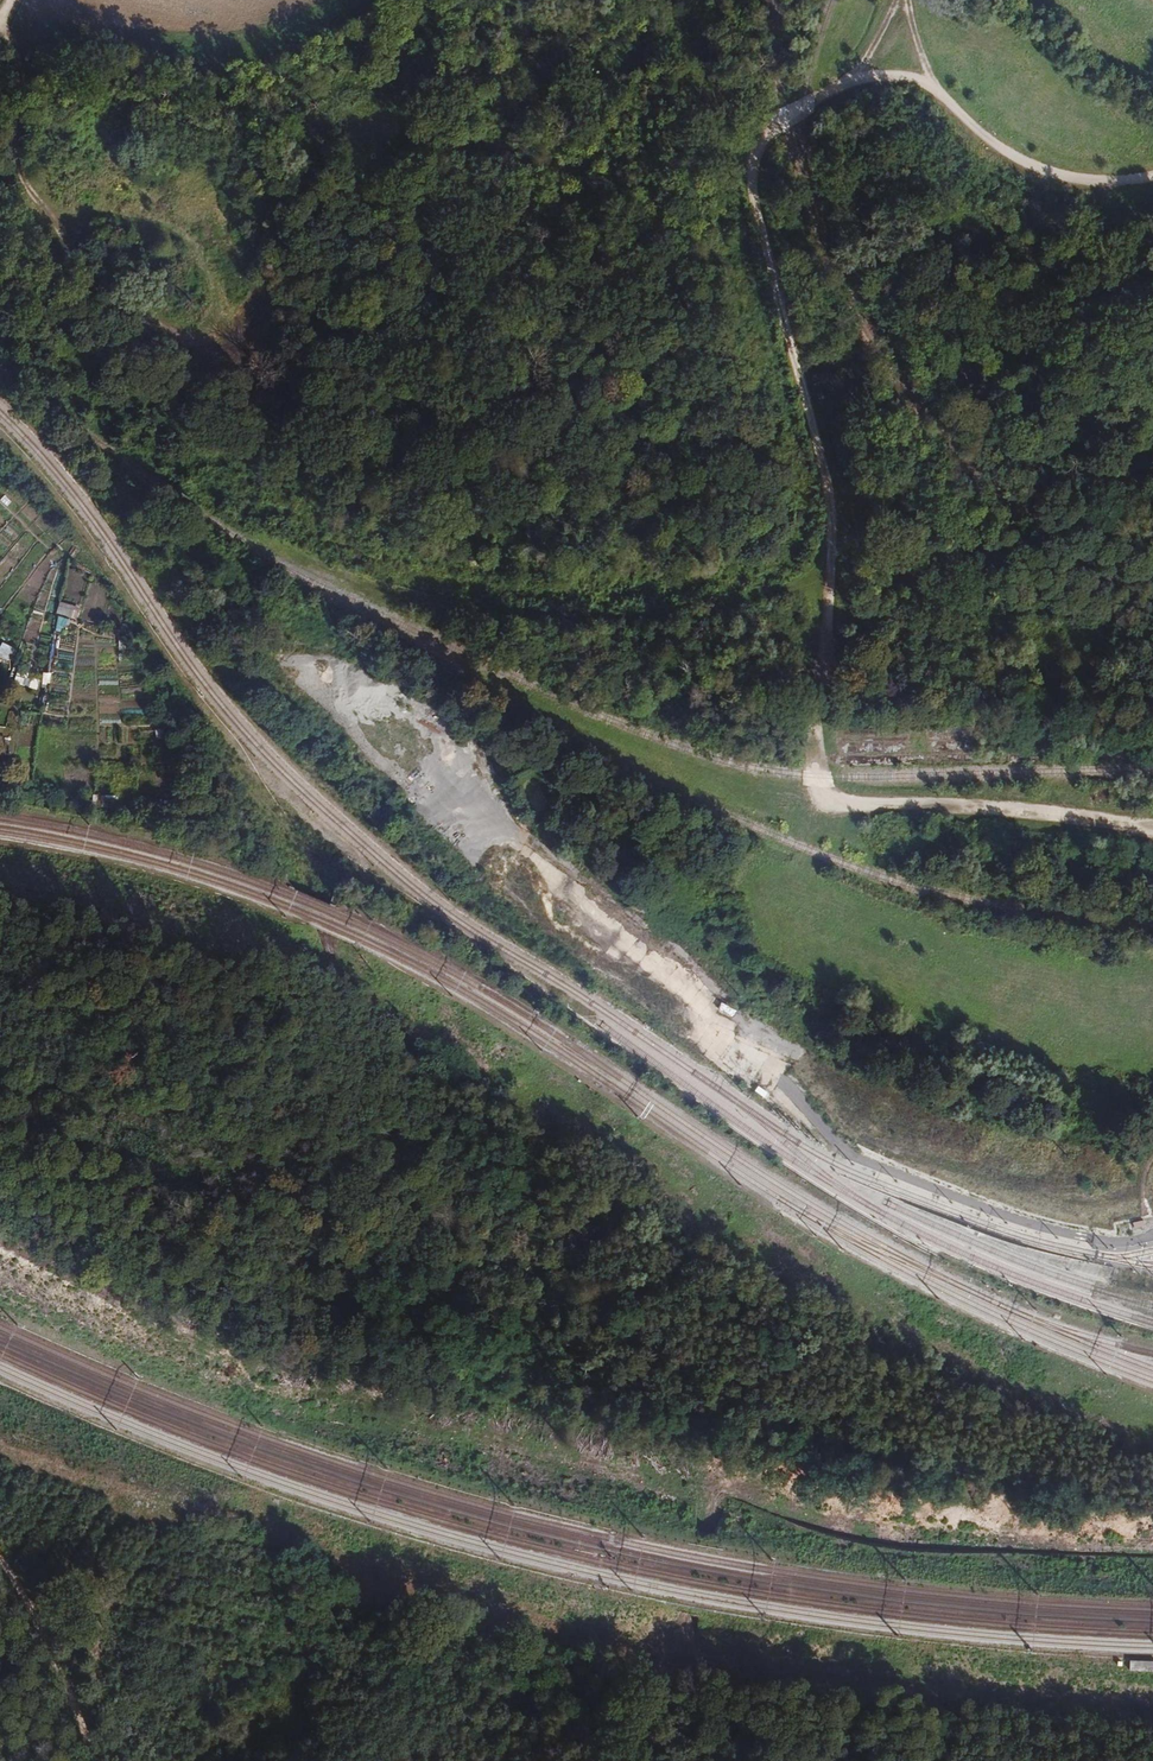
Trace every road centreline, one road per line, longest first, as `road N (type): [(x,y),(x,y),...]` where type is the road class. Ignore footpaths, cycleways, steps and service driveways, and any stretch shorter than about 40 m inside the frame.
road 1 (track): [(928,1760),(945,1737),(946,1711),(895,1680),(760,1673),(689,1649),(689,1613),(713,1499),(730,1490),(762,1500)]
road 2 (track): [(866,70),(911,77),(1020,161),(1087,183),(1152,178)]
road 3 (track): [(91,1760),(73,1701),(0,1556)]

